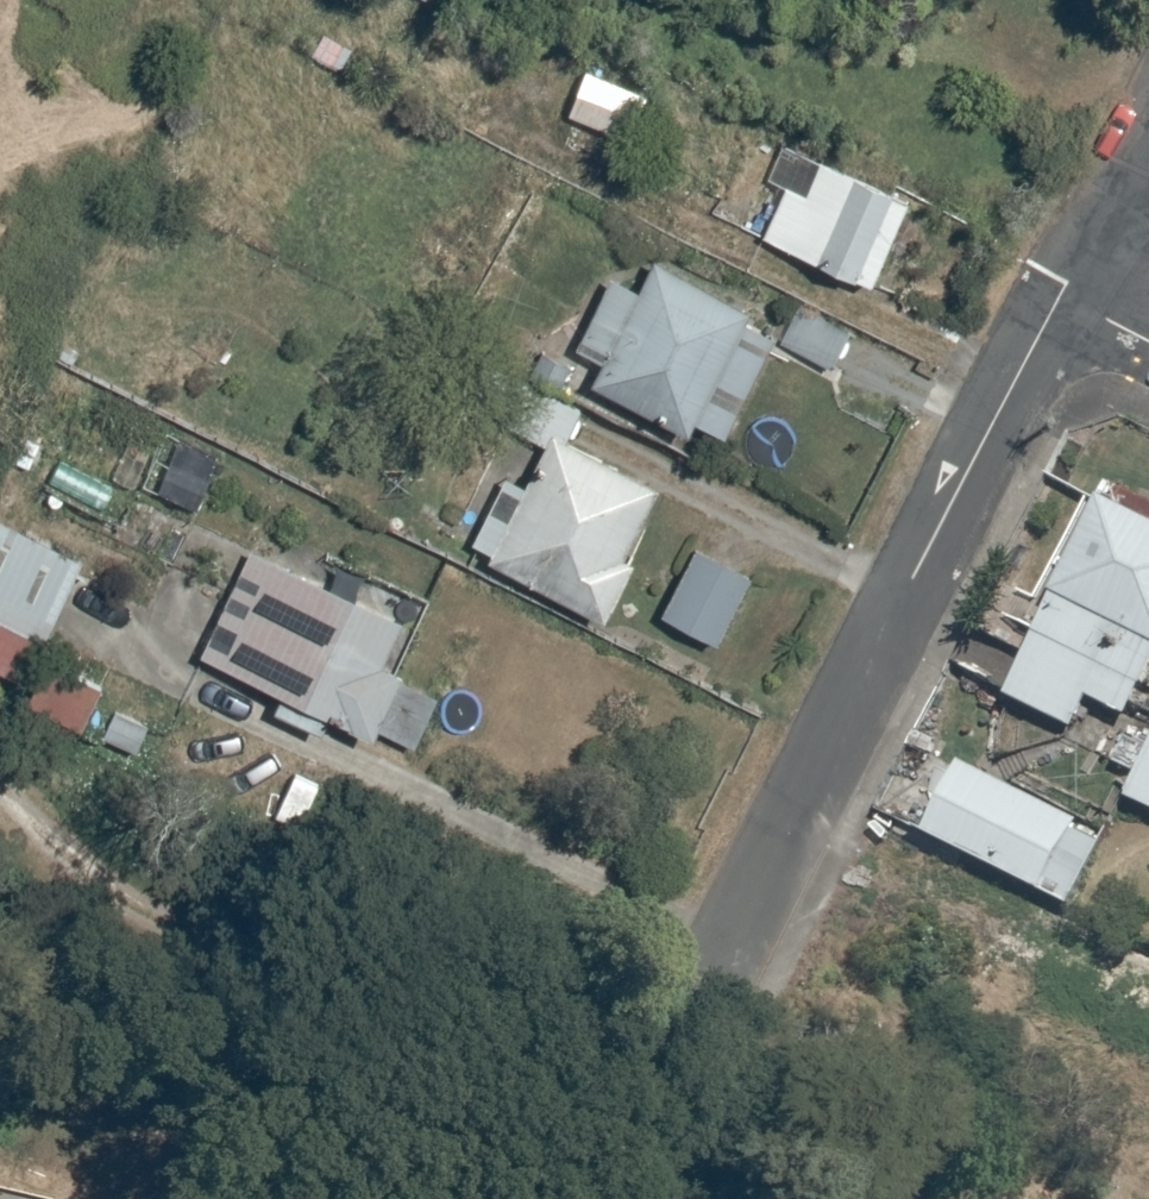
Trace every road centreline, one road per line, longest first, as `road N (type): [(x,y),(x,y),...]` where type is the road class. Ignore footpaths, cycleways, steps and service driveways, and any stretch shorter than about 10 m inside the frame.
road 1 (residential): [(603,1198),(1067,285),(1148,256)]

